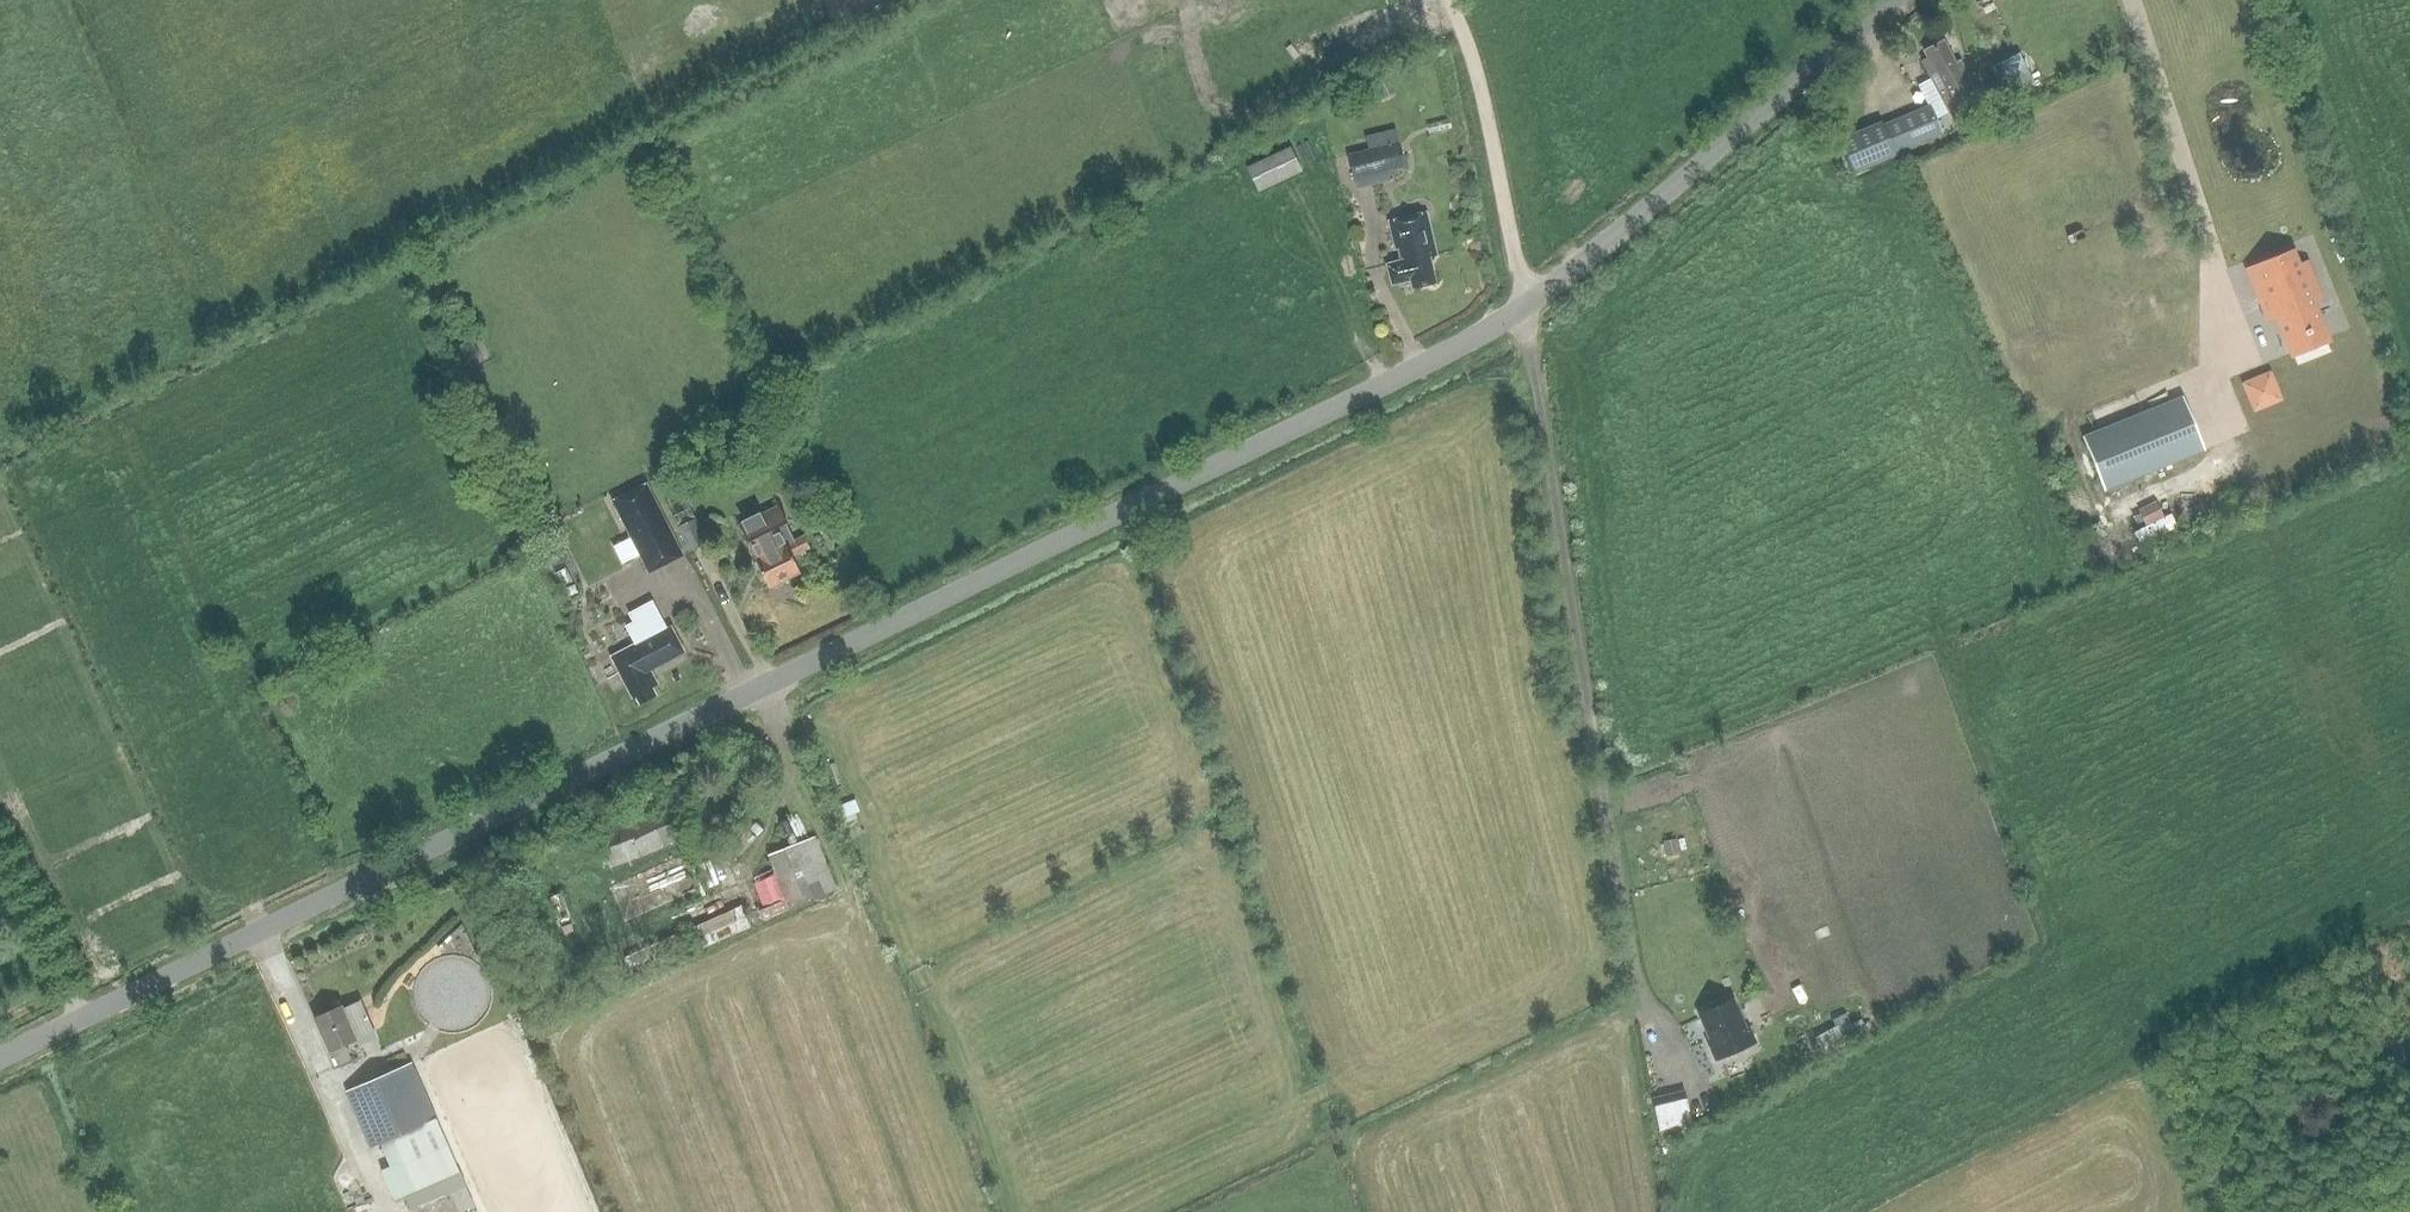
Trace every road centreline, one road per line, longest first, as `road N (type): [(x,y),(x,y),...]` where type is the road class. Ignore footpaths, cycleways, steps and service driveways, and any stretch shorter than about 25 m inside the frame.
road 1 (unclassified): [(0,1060),(1402,375),(1524,306)]
road 2 (unclassified): [(1524,306),(1588,261),(1887,0)]
road 3 (unclassified): [(1524,306),(1474,69),(1451,0)]

